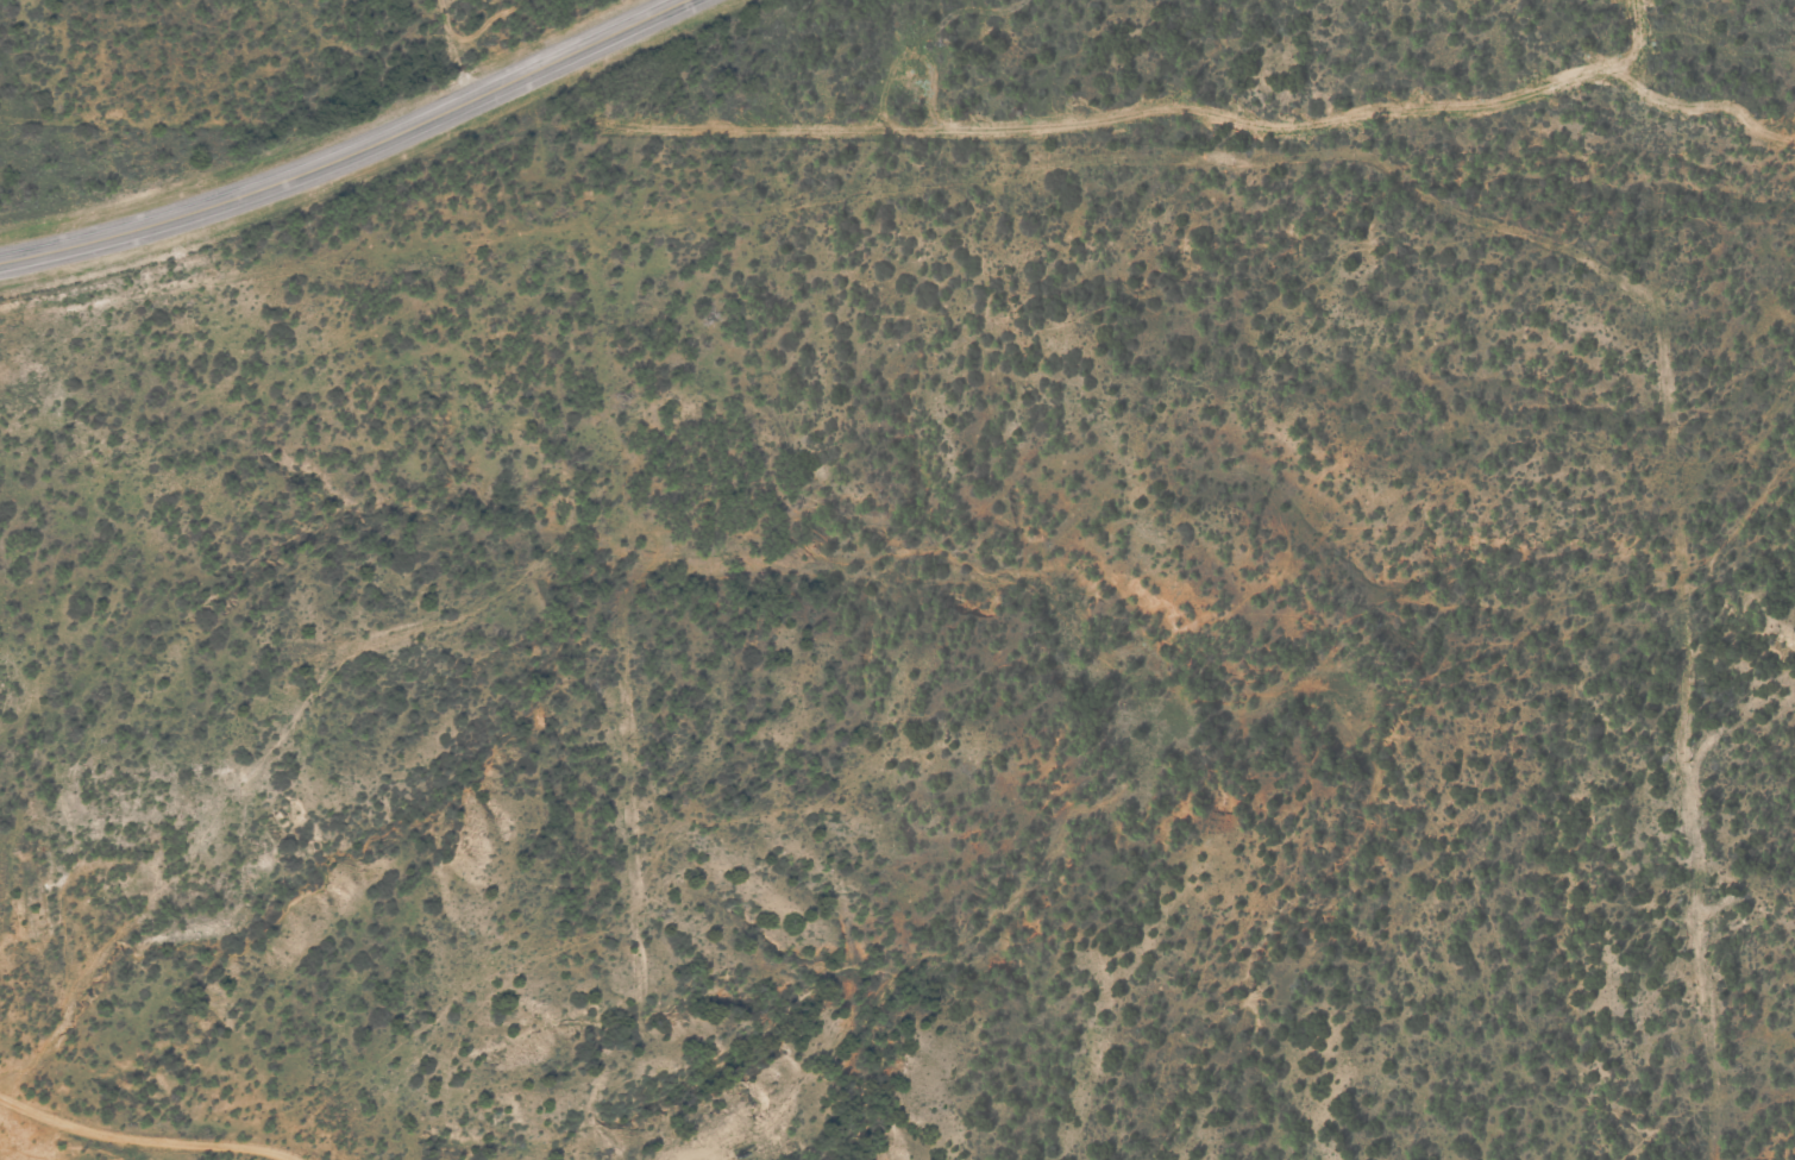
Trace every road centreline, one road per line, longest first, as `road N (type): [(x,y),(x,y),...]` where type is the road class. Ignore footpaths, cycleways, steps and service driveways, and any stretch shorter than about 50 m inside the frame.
road 1 (primary): [(683,0),(245,195),(106,240),(0,262)]
road 2 (residential): [(1293,736),(1275,786),(1232,817),(1130,942),(1091,1096),(1063,1159)]
road 3 (residential): [(286,1159),(261,1148),(33,1111),(0,1084)]

